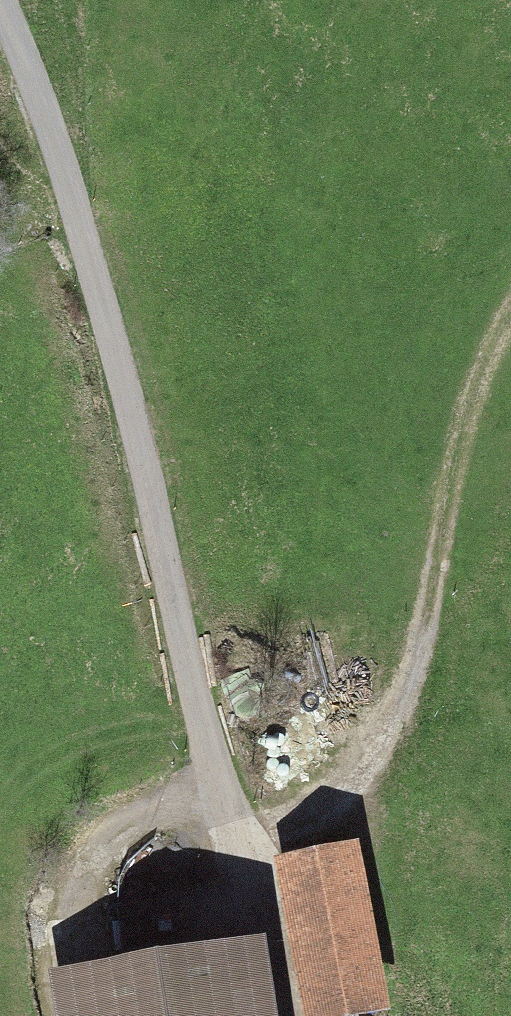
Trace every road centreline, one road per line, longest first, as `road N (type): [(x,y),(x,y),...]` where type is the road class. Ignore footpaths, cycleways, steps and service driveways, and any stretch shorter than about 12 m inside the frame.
road 1 (track): [(269,1015),(31,24),(18,0)]
road 2 (track): [(227,839),(368,810),(437,695),(455,412),(510,317)]

